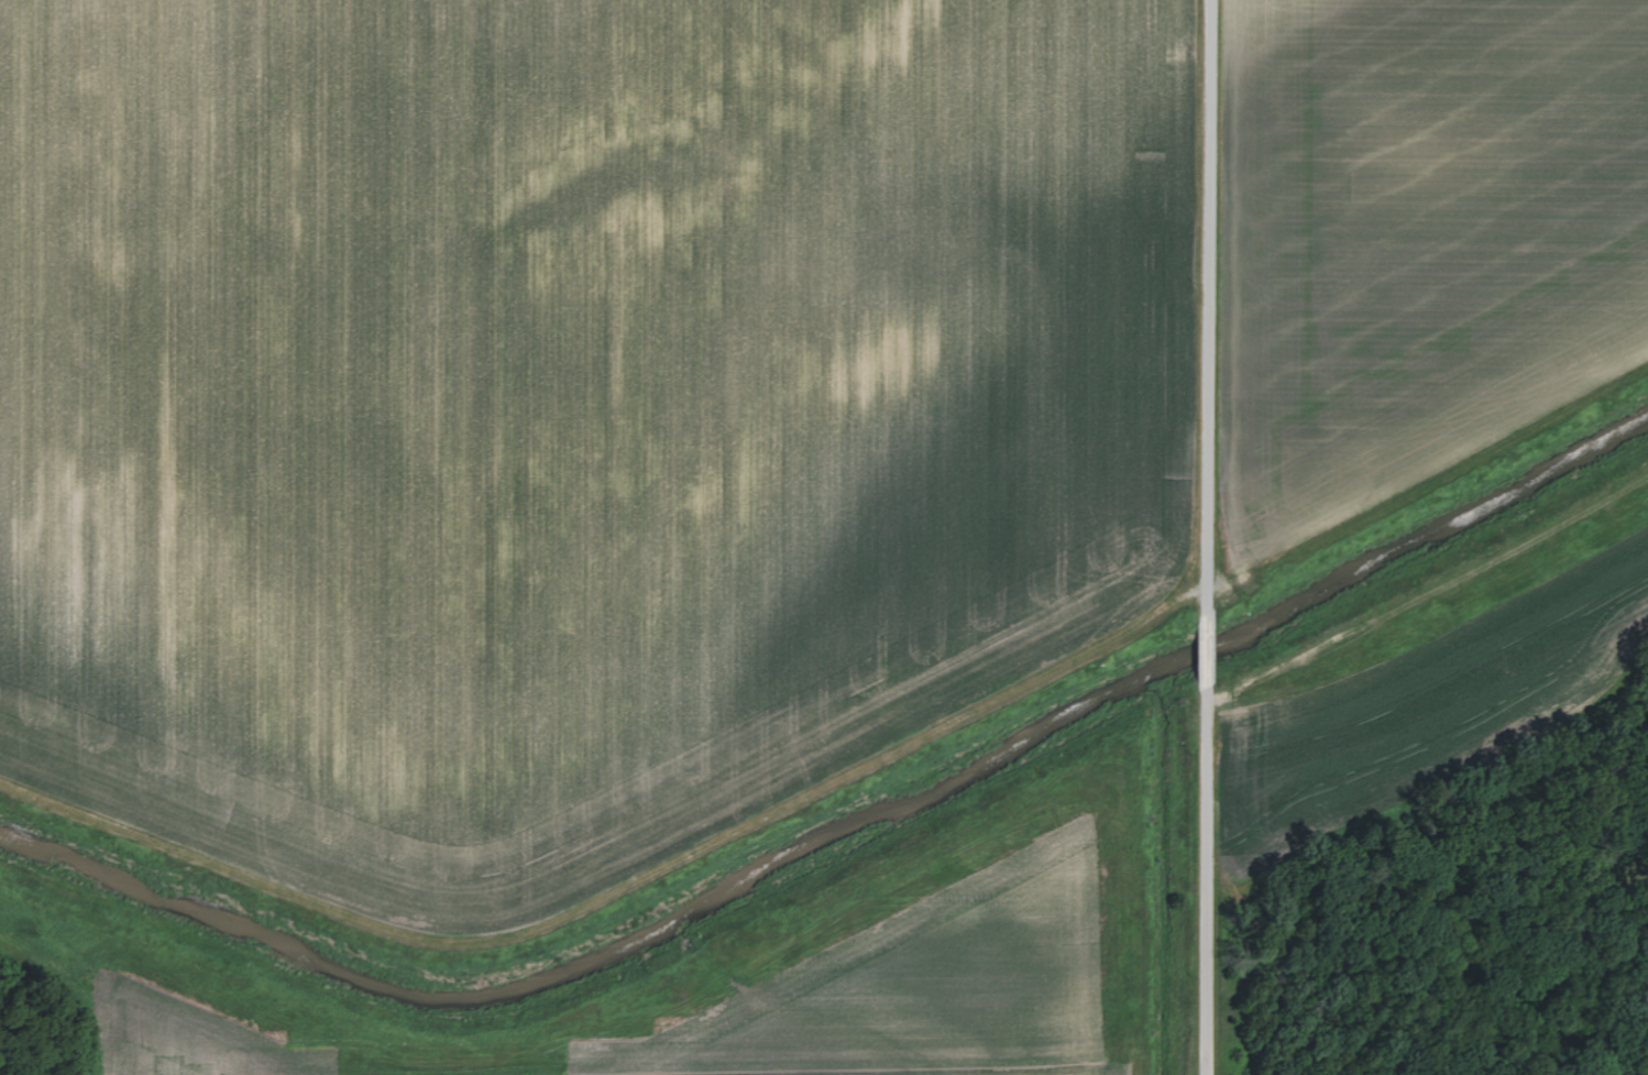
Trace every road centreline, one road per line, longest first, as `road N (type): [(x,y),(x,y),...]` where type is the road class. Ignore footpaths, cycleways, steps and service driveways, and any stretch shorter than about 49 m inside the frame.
road 1 (residential): [(1207,1074),(1207,0)]

